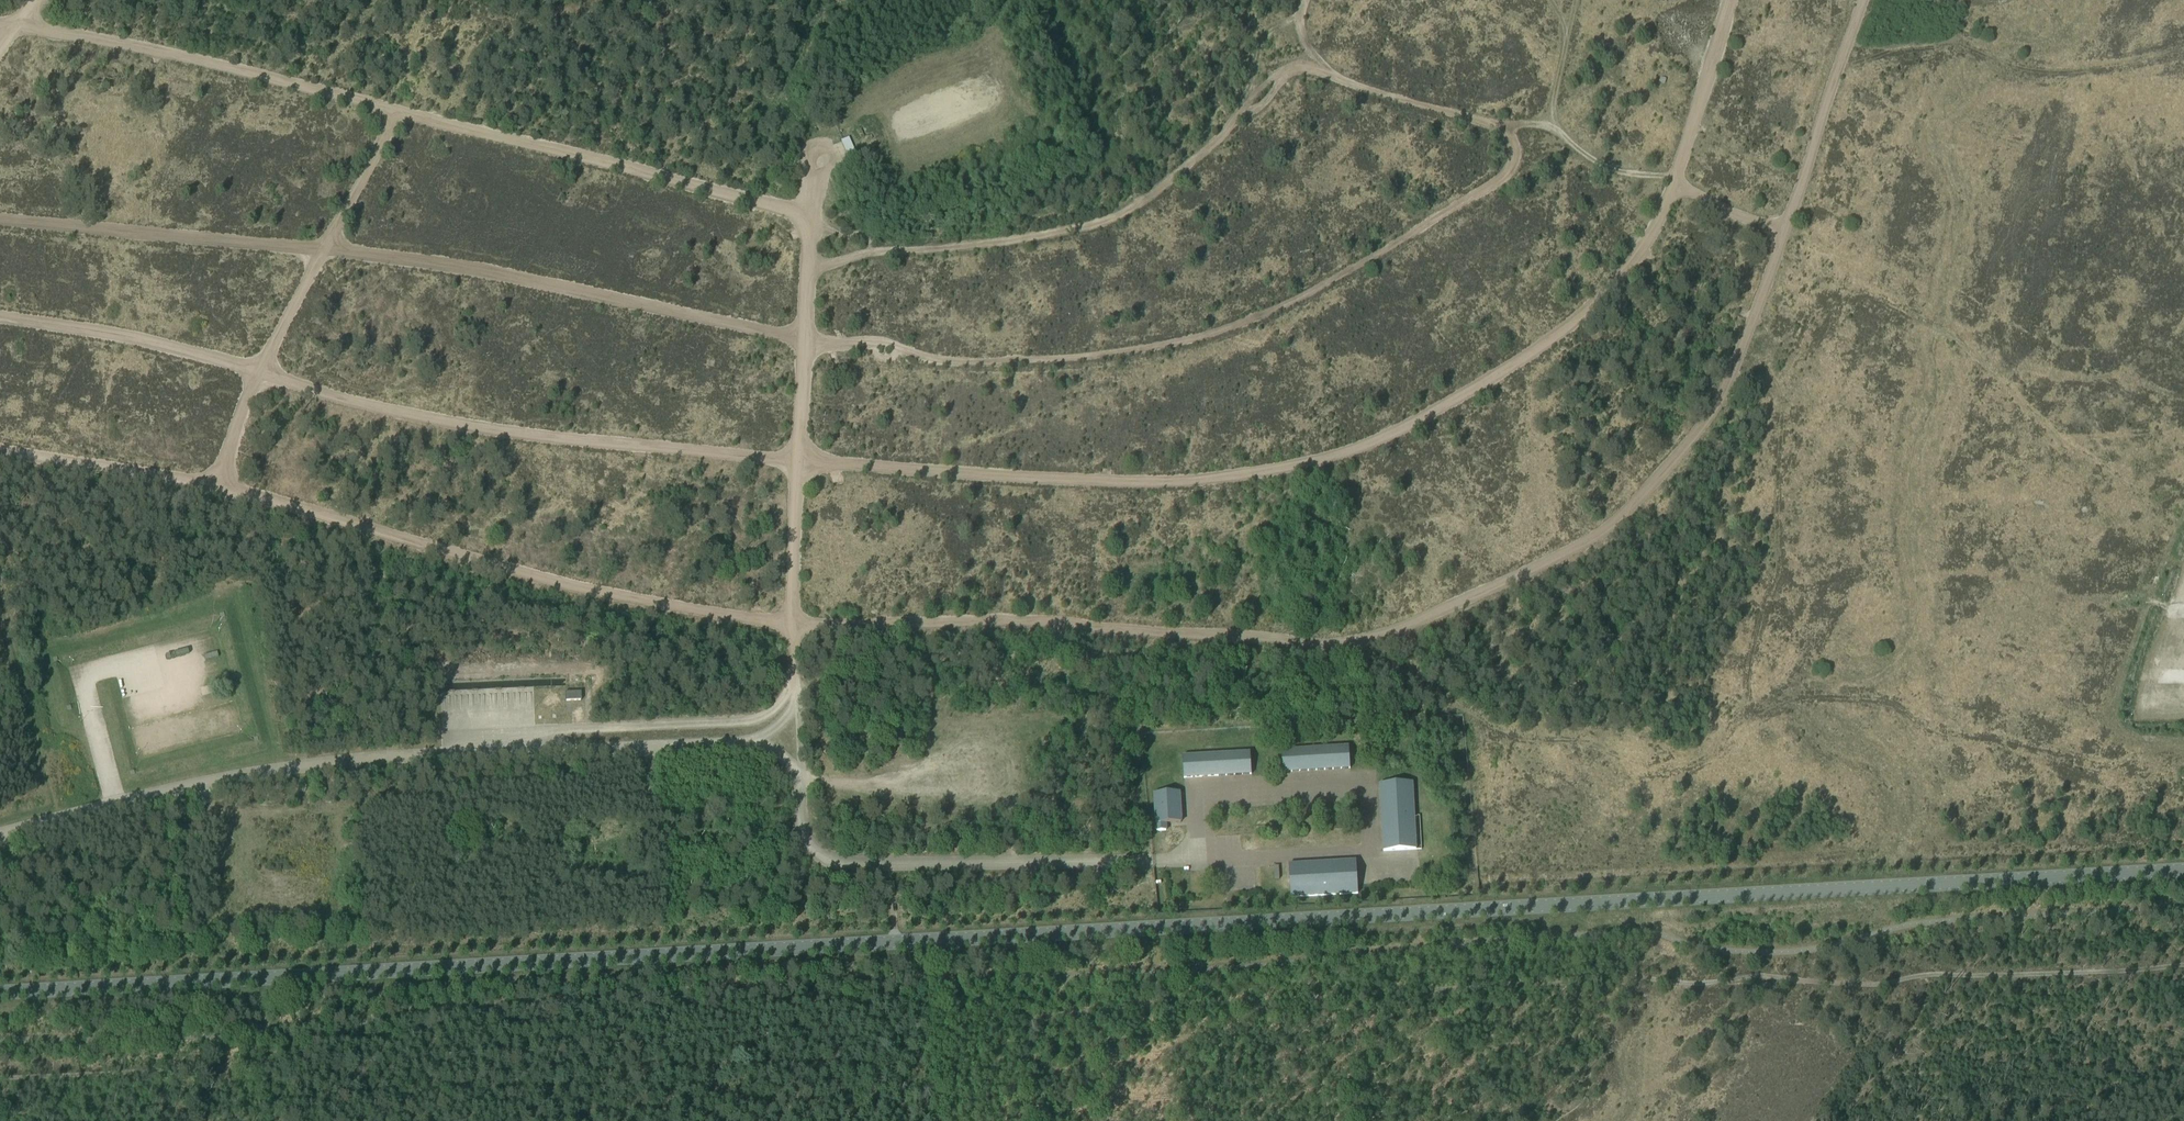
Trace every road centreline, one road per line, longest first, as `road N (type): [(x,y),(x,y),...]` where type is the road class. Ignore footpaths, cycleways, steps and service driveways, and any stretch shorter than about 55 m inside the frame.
road 1 (track): [(0,219),(365,252),(562,286),(805,342),(881,343),(964,362),(1020,361),(1151,347),(1231,328),(1313,291),(1497,182),(1514,153),(1499,127),(1294,68),(1275,75),(1204,164),(1096,222),(807,267)]
road 2 (track): [(1865,0),(1740,357),(1702,430),(1646,496),(1578,549),(1362,641),(697,615),(231,486),(0,452)]
road 3 (primary): [(0,992),(2183,870)]
road 4 (track): [(1727,0),(1661,219),(1606,298),(1523,362),(1367,444),(1252,473),(1095,480),(697,455),(398,412),(230,364),(0,318)]
road 5 (track): [(808,217),(111,45),(17,28),(0,54)]
road 6 (track): [(755,741),(797,703),(808,217)]
road 7 (track): [(218,484),(241,406),(398,110)]
road 8 (track): [(1502,130),(1540,123),(1557,129),(1611,169),(1666,176),(1784,234)]
road 9 (track): [(1238,115),(1260,44),(1307,0)]

